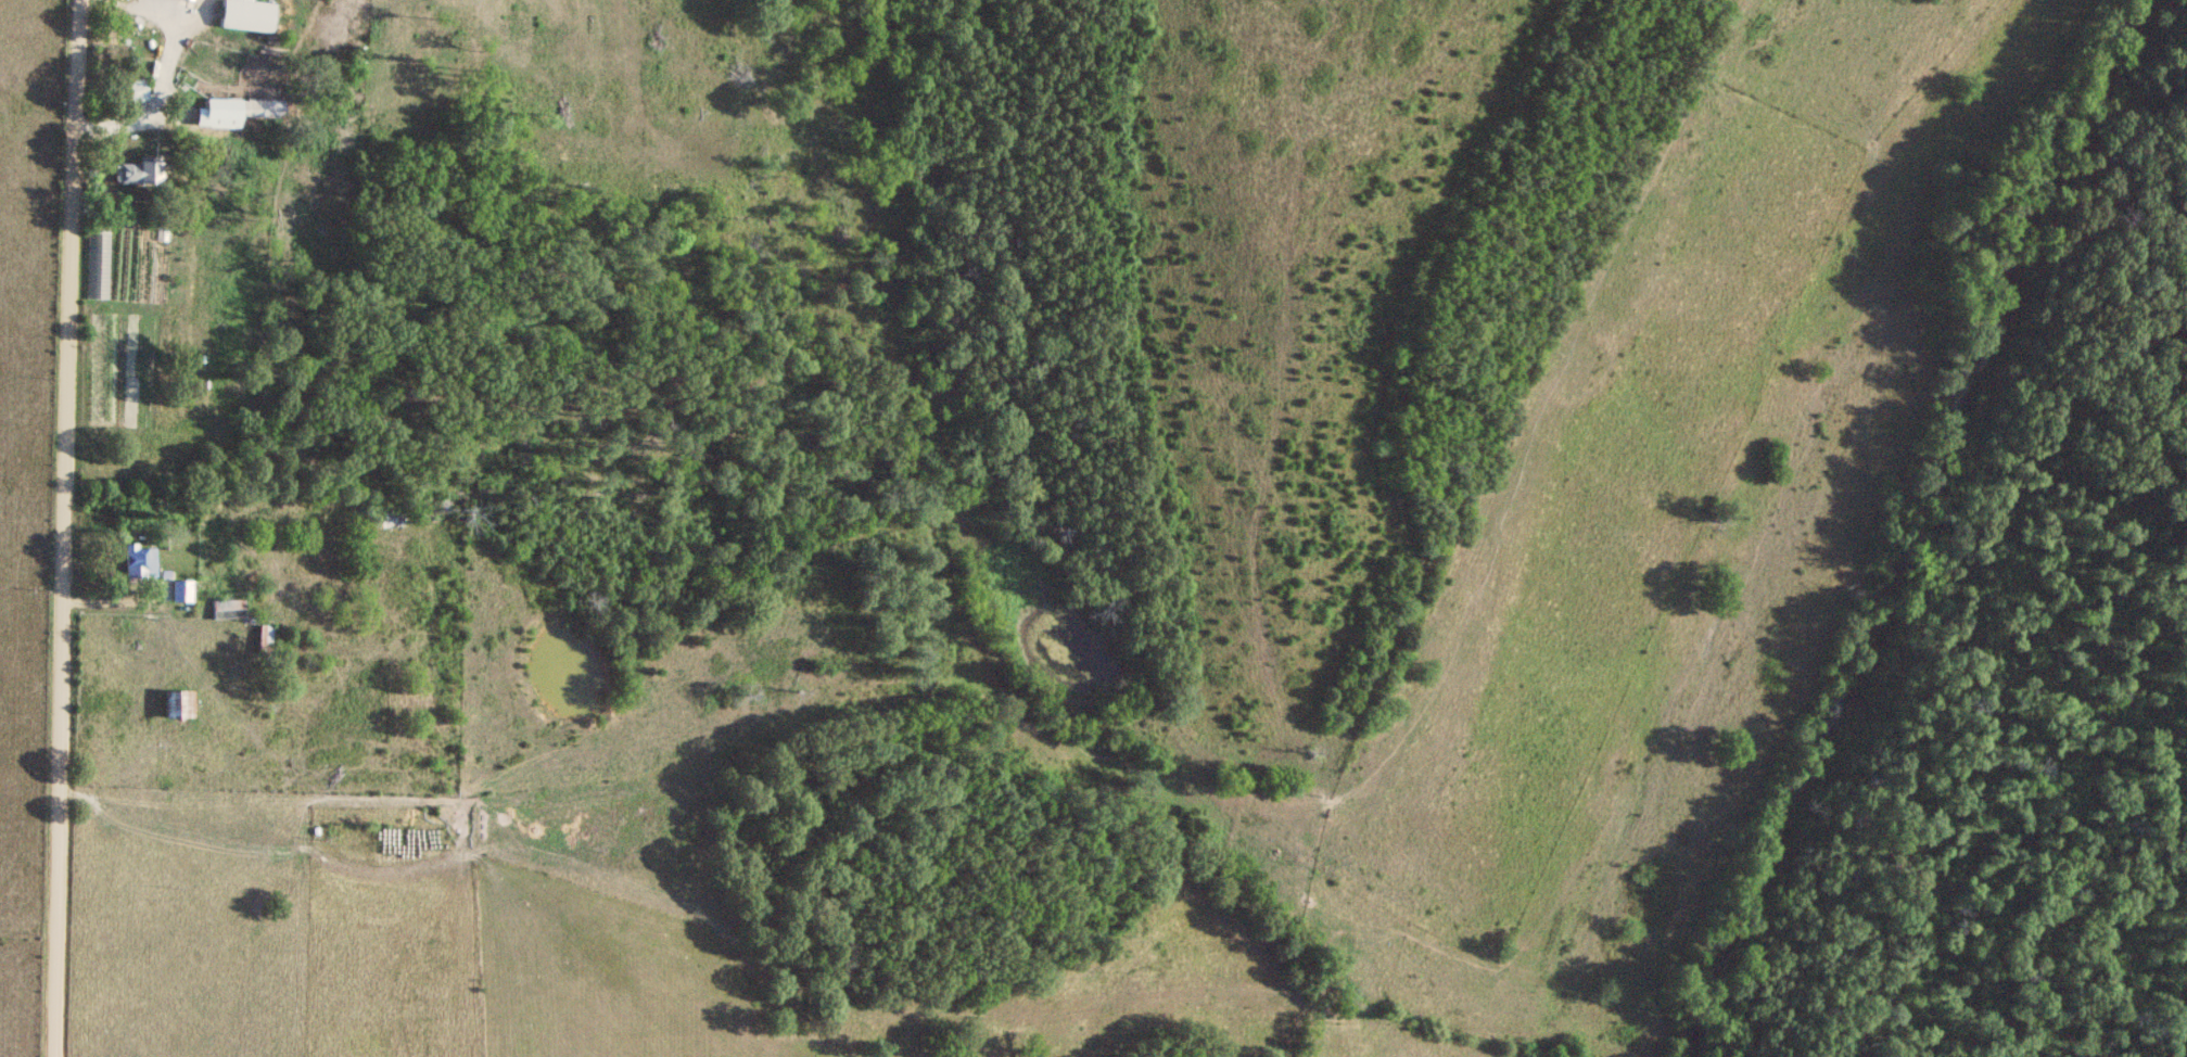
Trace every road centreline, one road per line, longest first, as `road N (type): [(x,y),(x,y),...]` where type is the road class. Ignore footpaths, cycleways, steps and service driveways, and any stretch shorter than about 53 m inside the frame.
road 1 (residential): [(55,1056),(83,0)]

